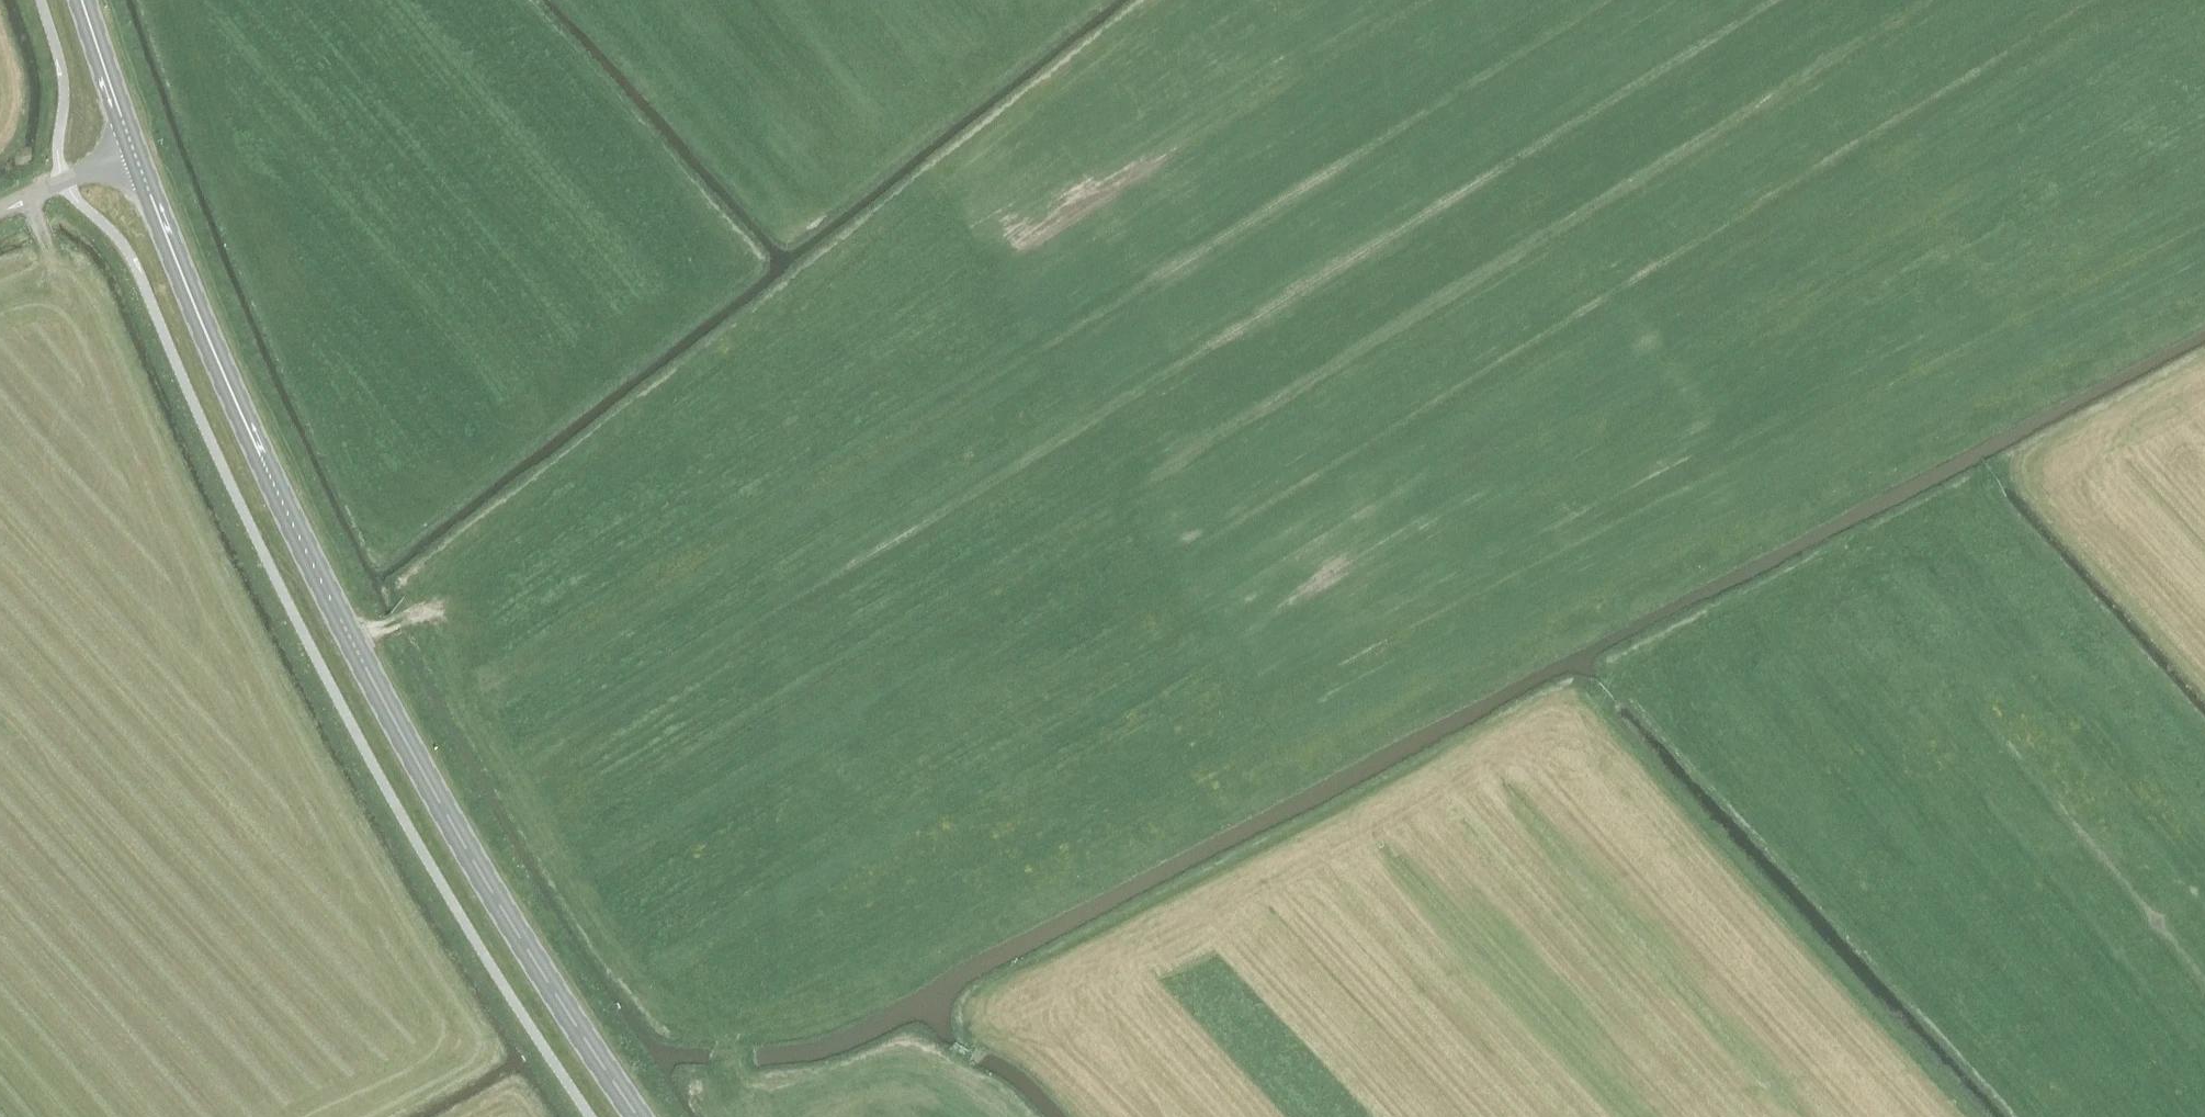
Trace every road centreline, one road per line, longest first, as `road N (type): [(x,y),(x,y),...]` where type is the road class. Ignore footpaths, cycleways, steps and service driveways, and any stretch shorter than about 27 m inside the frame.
road 1 (primary): [(639,1116),(509,919),(349,636),(203,329),(135,152)]
road 2 (primary): [(135,152),(82,0)]
road 3 (tertiary): [(135,152),(0,210)]

